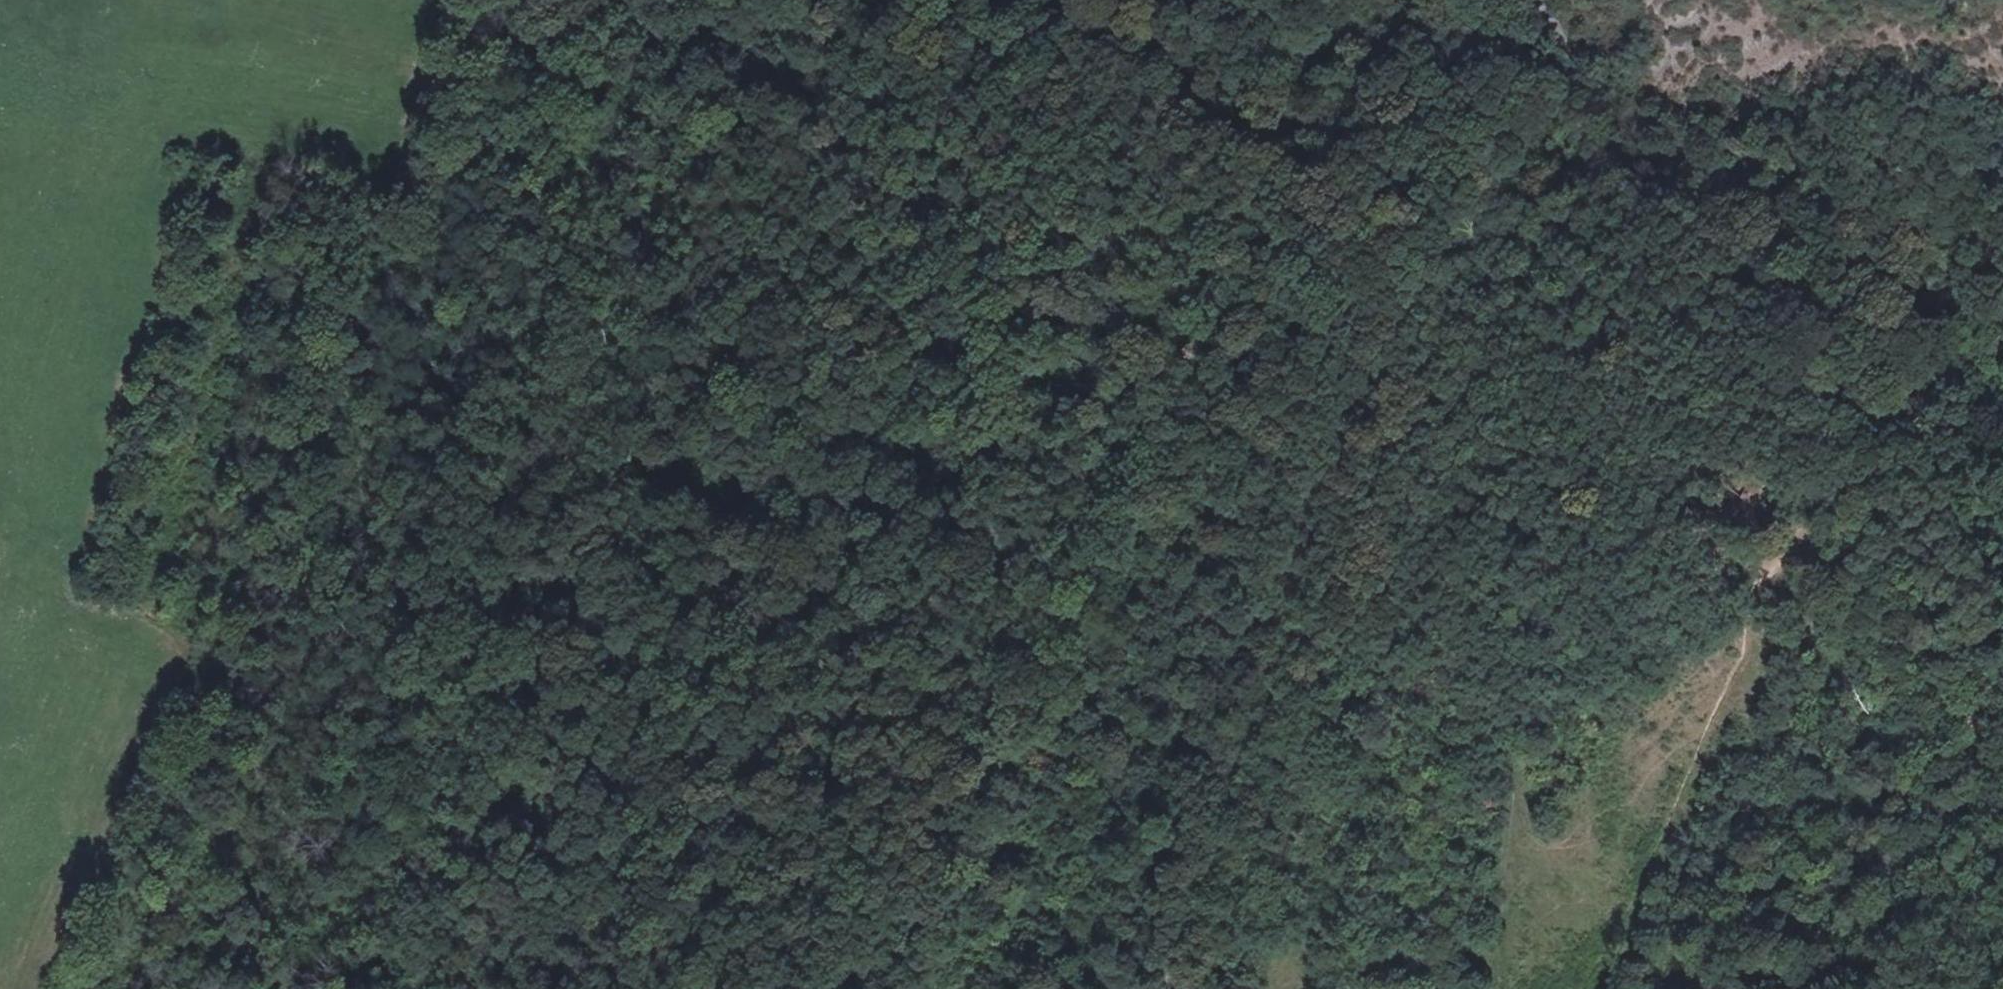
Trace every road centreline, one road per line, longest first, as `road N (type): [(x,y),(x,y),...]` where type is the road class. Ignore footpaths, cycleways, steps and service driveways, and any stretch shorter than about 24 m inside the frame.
road 1 (track): [(1530,0),(1559,35),(1567,93),(1547,127),(1466,216),(1383,338),(1306,500),(1239,674),(1226,797),(1160,988)]

